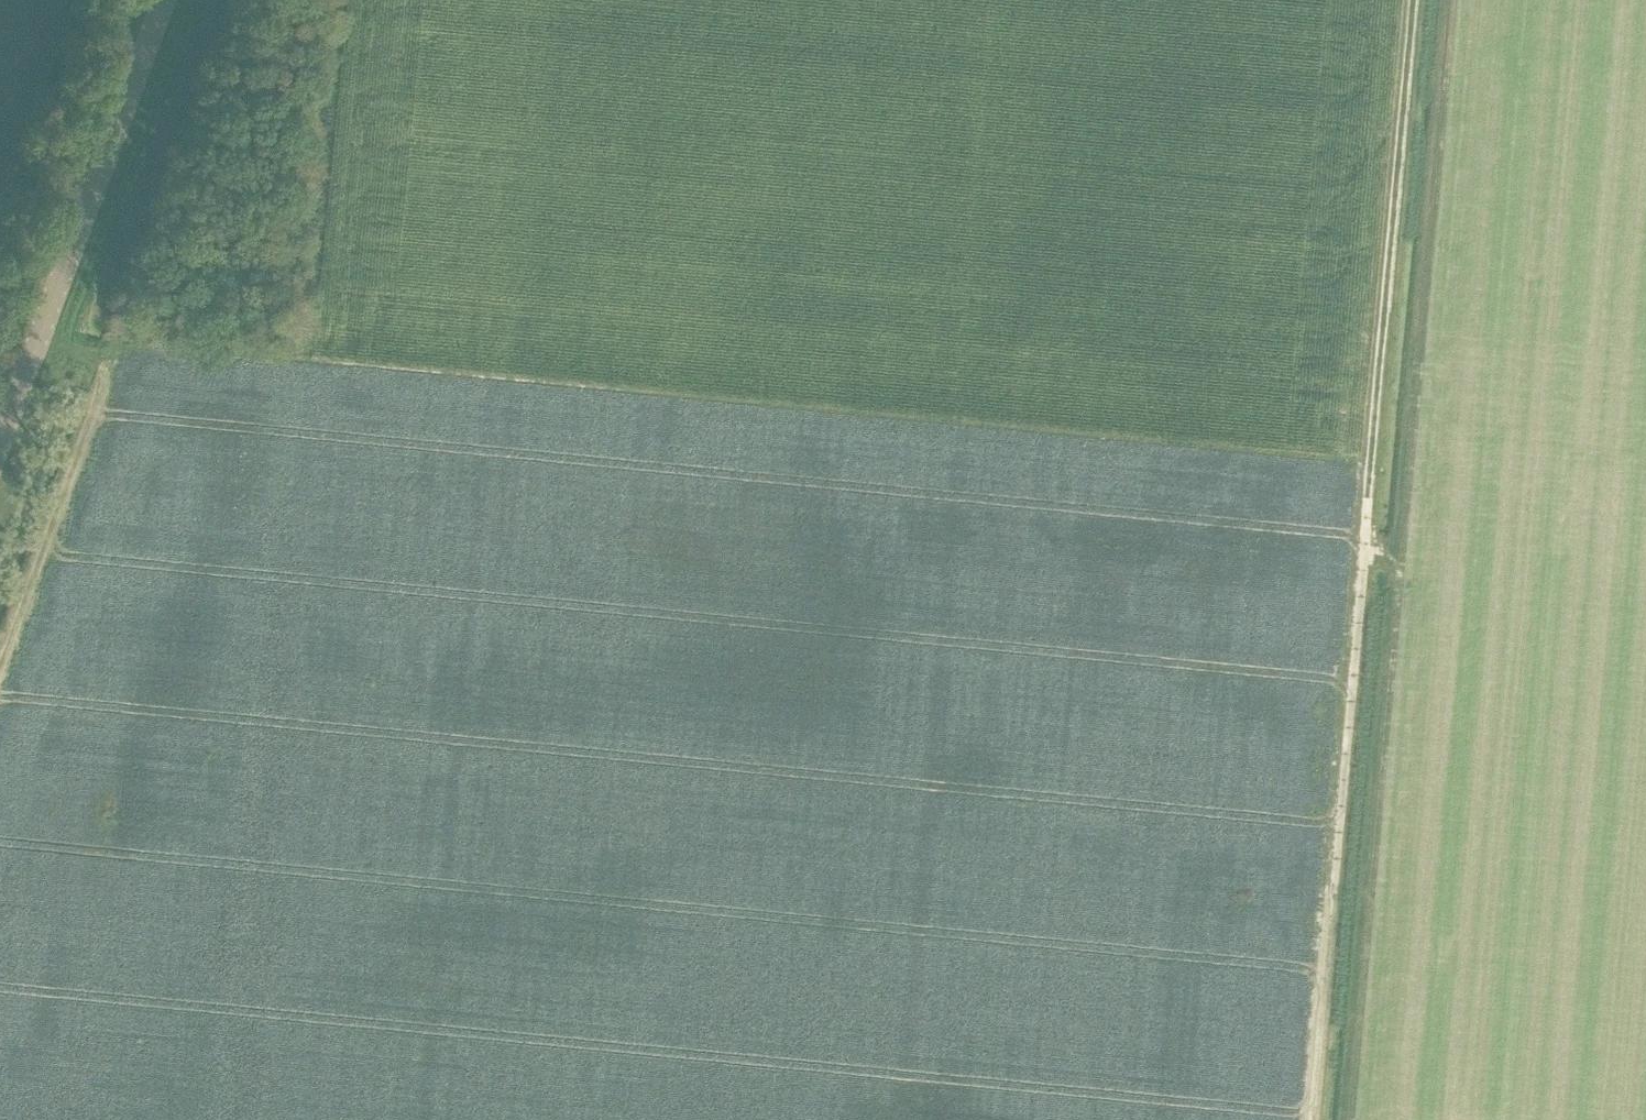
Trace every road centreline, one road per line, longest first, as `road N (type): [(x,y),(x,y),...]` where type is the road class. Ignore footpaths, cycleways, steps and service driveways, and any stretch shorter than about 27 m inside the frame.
road 1 (unclassified): [(0,429),(161,0)]

